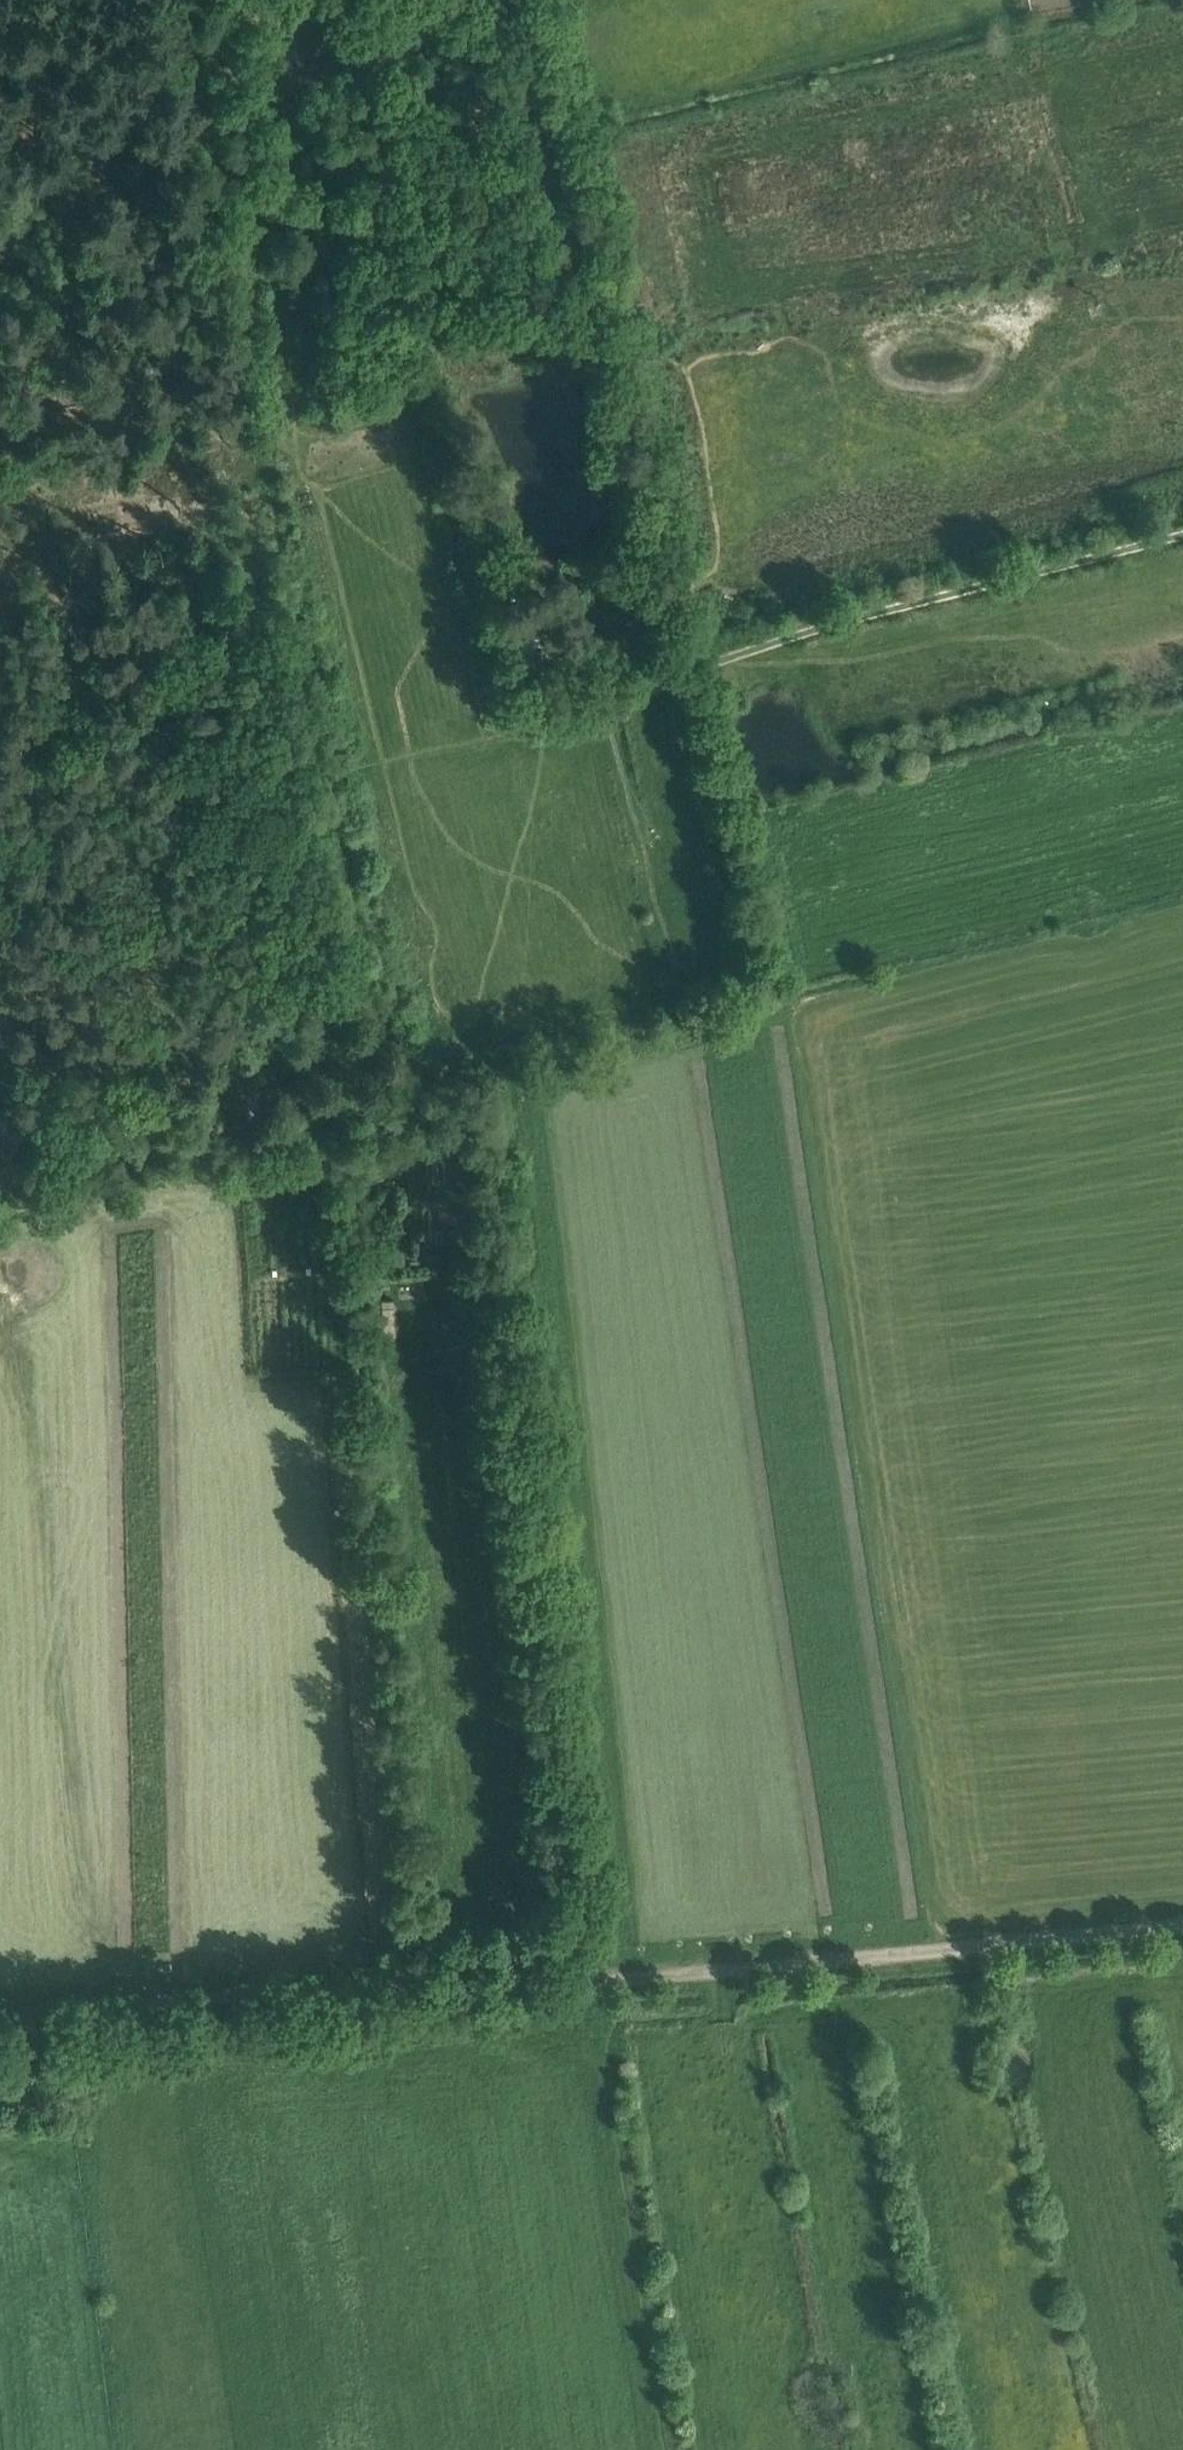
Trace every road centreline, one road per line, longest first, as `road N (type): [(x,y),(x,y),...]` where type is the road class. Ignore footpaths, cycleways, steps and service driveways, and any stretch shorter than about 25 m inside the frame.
road 1 (track): [(1182,1940),(750,1987),(0,2030)]
road 2 (track): [(1182,544),(700,664)]

